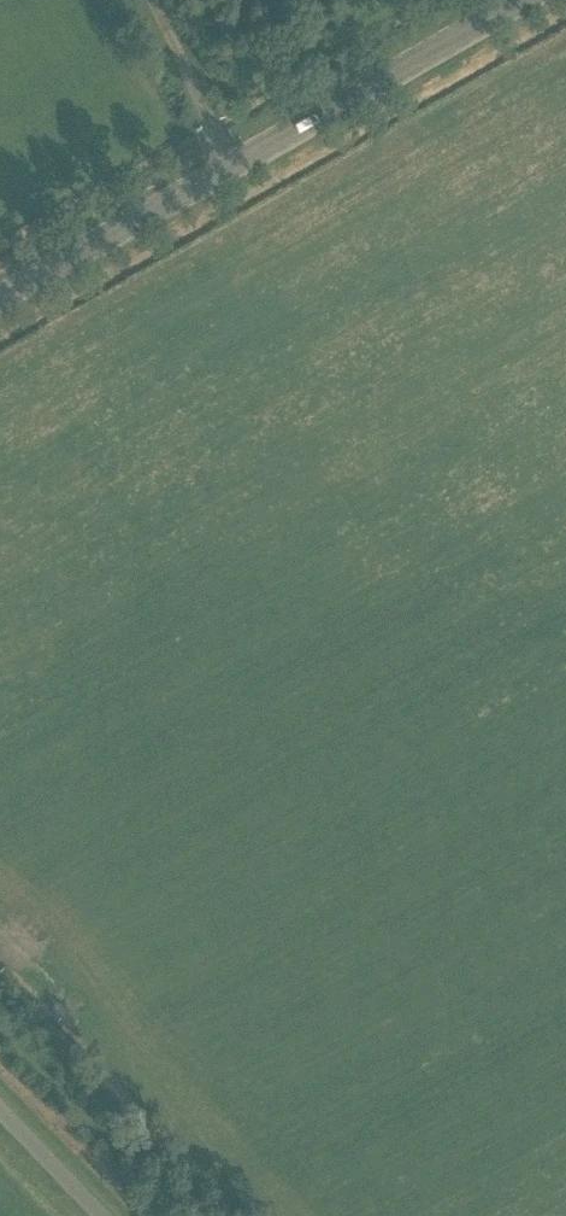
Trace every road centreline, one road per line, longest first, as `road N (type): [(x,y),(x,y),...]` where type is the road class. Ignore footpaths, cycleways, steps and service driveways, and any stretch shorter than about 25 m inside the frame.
road 1 (tertiary): [(0,300),(524,0)]
road 2 (unclassified): [(97,1215),(0,1113)]

